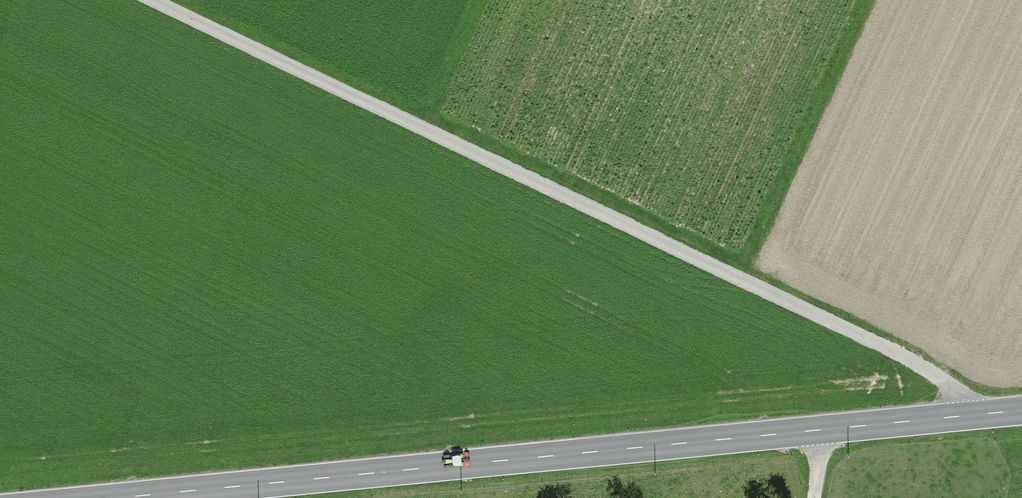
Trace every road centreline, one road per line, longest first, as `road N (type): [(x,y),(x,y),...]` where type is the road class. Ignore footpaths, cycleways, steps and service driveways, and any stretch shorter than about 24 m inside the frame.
road 1 (track): [(153,0),(937,374),(988,413)]
road 2 (primary): [(114,497),(1021,410)]

